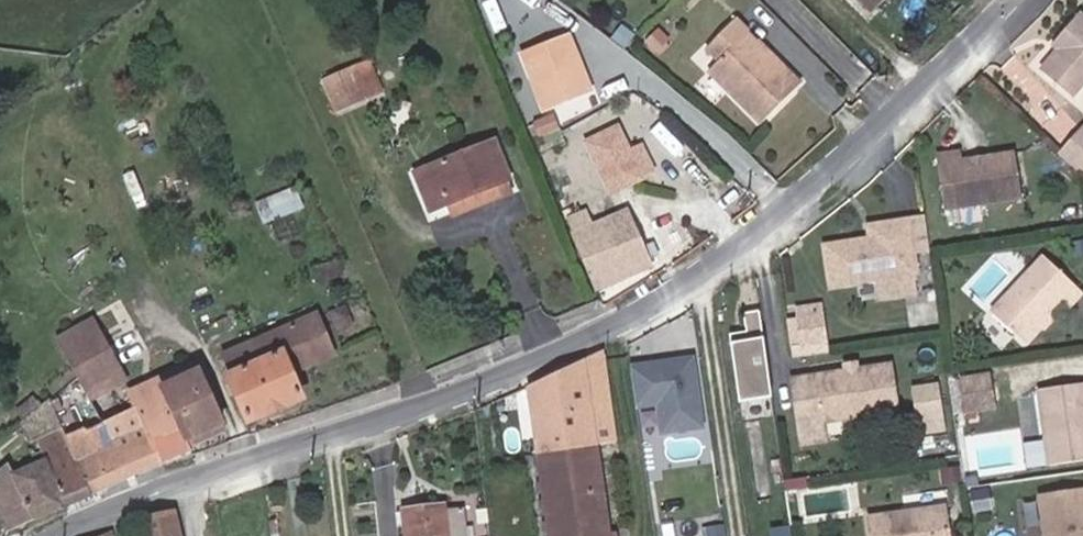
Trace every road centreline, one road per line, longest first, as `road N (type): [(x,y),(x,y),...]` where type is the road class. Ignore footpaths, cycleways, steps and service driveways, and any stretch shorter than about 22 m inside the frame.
road 1 (residential): [(1004,0),(828,179),(685,294),(184,483)]
road 2 (residential): [(184,483),(56,535)]

